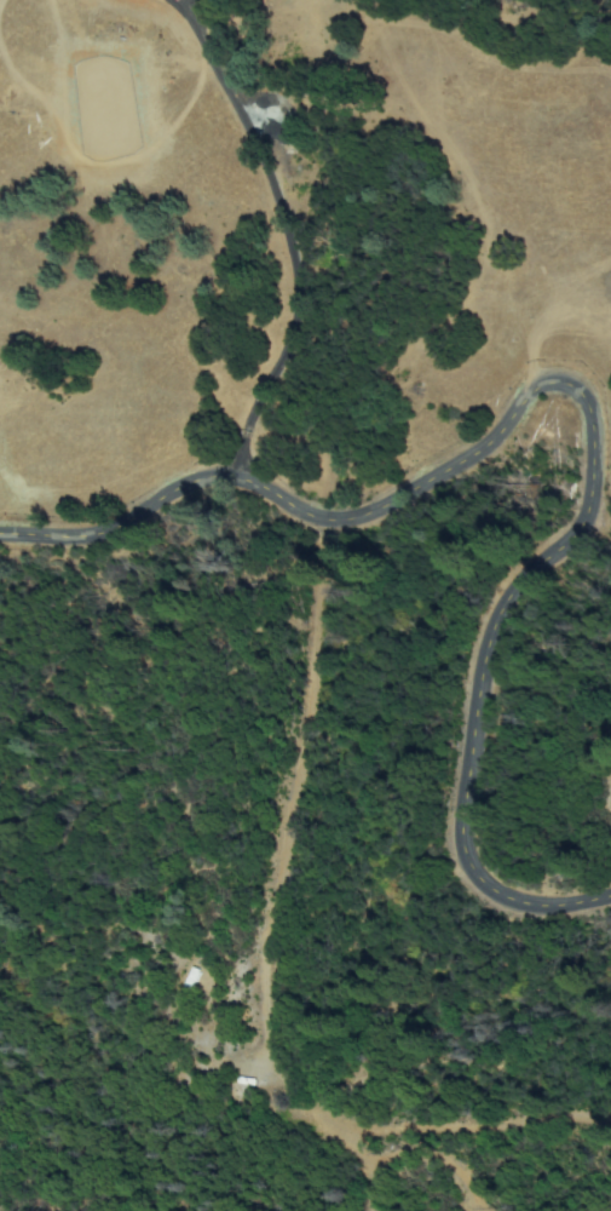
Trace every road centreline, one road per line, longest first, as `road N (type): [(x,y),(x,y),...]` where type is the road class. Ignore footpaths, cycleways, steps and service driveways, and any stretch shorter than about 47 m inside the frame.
road 1 (residential): [(610,895),(517,895),(492,883),(467,838),(477,679),(488,636),(514,587),(566,543),(584,512),(593,420),(572,385),(532,391),(502,434),(474,454),(351,515),(328,515),(227,472),(184,483),(99,528),(0,530)]
road 2 (residential): [(242,475),(253,424),(298,342),(304,276),(277,172),(187,0)]

